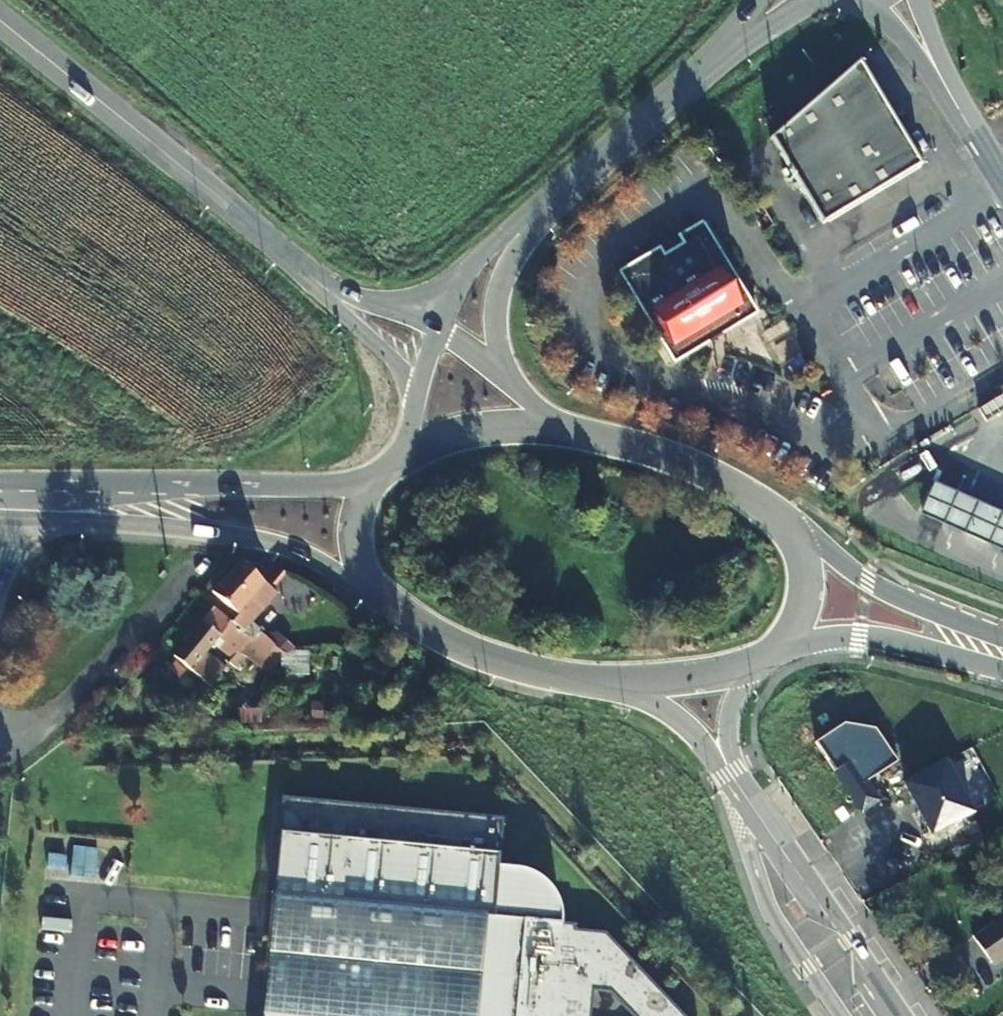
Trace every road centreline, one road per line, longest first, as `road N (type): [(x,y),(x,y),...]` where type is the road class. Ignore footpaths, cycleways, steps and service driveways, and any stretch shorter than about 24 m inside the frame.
road 1 (unclassified): [(0,22),(309,275)]
road 2 (tertiary): [(39,520),(249,538),(297,552),(382,598)]
road 3 (tertiary): [(531,215),(741,31)]
road 4 (residential): [(894,1015),(748,803)]
road 5 (residential): [(1002,637),(890,595),(781,519)]
road 6 (tertiary): [(382,598),(491,658),(605,680)]
road 7 (tertiary): [(377,476),(313,487),(145,482)]
road 8 (residential): [(777,651),(860,637),(1002,669)]
road 9 (tertiary): [(781,519),(679,461),(580,435)]
road 10 (unclassified): [(605,680),(682,723),(748,803)]
road 11 (tertiary): [(580,435),(469,430),(404,455)]
road 12 (tertiary): [(506,375),(498,304),(531,215)]
road 13 (unclassified): [(309,275),(417,395)]
road 14 (tertiary): [(605,680),(756,664)]
road 15 (tertiary): [(531,215),(474,262),(440,328)]
road 16 (unclassified): [(748,803),(729,736),(734,704),(756,664)]
road 17 (tertiary): [(145,482),(85,499),(0,498)]
road 18 (tertiary): [(145,482),(0,481)]
road 19 (tertiary): [(777,651),(800,611),(805,576),(781,519)]
road 20 (unclassified): [(440,328),(309,275)]
road 21 (tertiary): [(377,476),(358,509),(355,550),(363,578),(382,598)]

